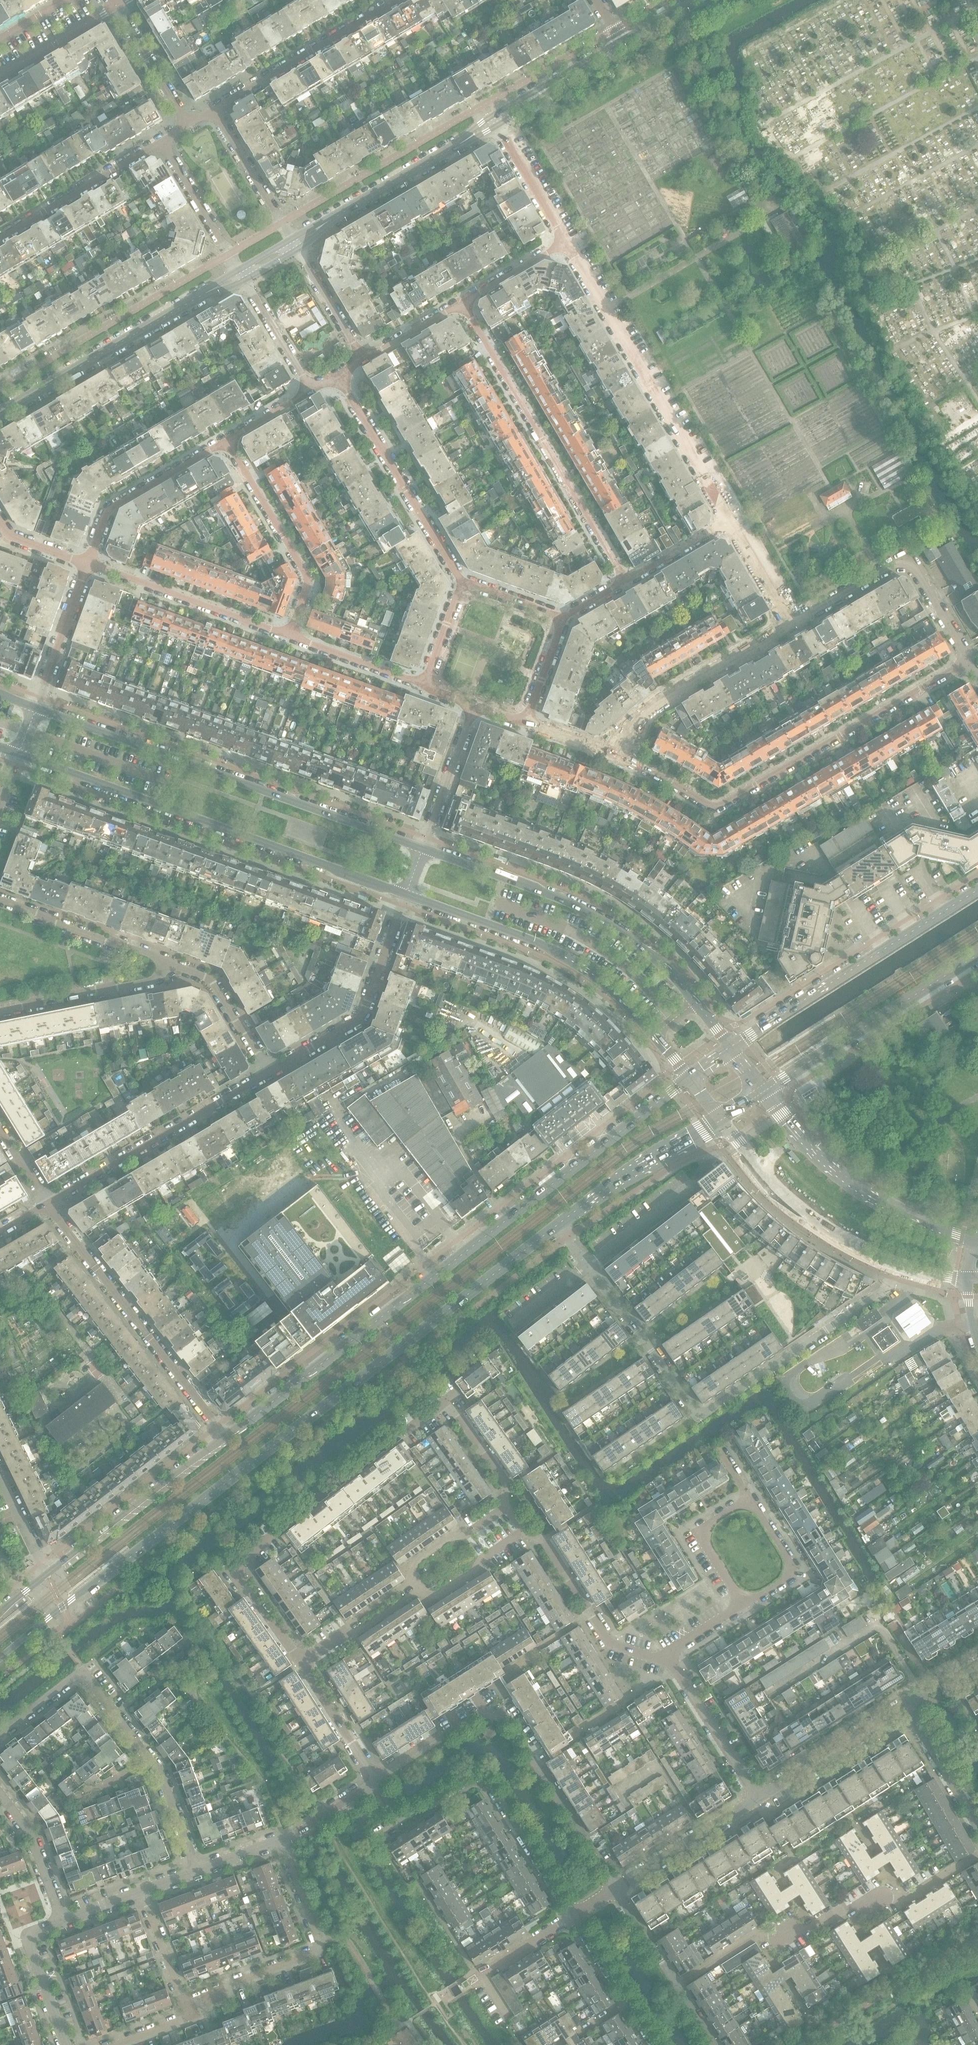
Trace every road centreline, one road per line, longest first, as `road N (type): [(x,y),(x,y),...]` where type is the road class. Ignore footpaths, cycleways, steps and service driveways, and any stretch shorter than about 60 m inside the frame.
road 1 (secondary): [(0,1657),(556,1225)]
road 2 (secondary): [(689,1078),(227,1437)]
road 3 (residential): [(556,1225),(698,1414),(887,1288),(897,1263)]
road 4 (tertiary): [(425,850),(34,707)]
road 5 (tertiary): [(16,755),(408,895)]
road 6 (residential): [(971,660),(716,807),(615,752)]
road 7 (residential): [(304,1660),(241,1572),(239,1558),(442,1399)]
road 8 (tertiary): [(732,1048),(660,962),(616,927),(562,899),(425,850)]
road 9 (residential): [(615,1890),(500,1712),(480,1714),(376,1781)]
road 10 (tertiary): [(408,895),(579,964),(631,1005),(689,1078)]
road 11 (residential): [(676,1986),(756,1934),(905,1899),(977,1855)]
road 12 (residential): [(461,300),(625,582)]
road 13 (residential): [(565,240),(728,522)]
road 14 (residential): [(376,1781),(401,1820),(471,1779),(488,1782),(574,1916)]
road 15 (residential): [(47,1204),(227,1437)]
road 16 (secondary): [(977,891),(732,1048)]
road 17 (residential): [(0,415),(241,275)]
road 18 (tertiary): [(977,1244),(924,1226),(859,1188),(811,1149),(765,1092)]
road 19 (residential): [(47,1204),(271,1073)]
road 20 (residential): [(185,1998),(319,1948),(280,1841)]
road 21 (secondary): [(765,1092),(977,957)]
road 22 (residential): [(792,626),(908,563),(922,573),(971,660)]
road 23 (residential): [(339,371),(464,582)]
road 24 (residential): [(271,1073),(363,1016),(408,895)]
road 25 (residential): [(198,1871),(158,1768),(80,1669)]
road 26 (residential): [(295,244),(495,120)]
road 27 (tertiary): [(722,1119),(804,1210),(897,1263)]
road 28 (secondary): [(227,1437),(47,1575)]
road 29 (residential): [(227,438),(307,575),(292,637)]
road 30 (residential): [(792,626),(638,717),(615,752)]
road 31 (residential): [(292,637),(89,564)]
road 32 (residential): [(395,0),(213,110)]
road 33 (secondary): [(556,1225),(722,1119)]
road 34 (residential): [(227,438),(115,504),(89,564)]
road 35 (residential): [(163,141),(0,235)]
road 36 (residential): [(169,963),(0,900)]
road 37 (residential): [(0,1012),(153,980),(169,963)]
road 38 (residential): [(759,1797),(908,1704)]
road 39 (residential): [(615,1890),(759,1797)]
road 40 (residential): [(759,1797),(668,1657)]
road 41 (residential): [(295,244),(213,110)]
road 42 (residential): [(425,850),(479,703)]
road 43 (residential): [(271,1073),(212,980),(169,963)]
road 44 (residential): [(163,141),(241,275)]
road 45 (residential): [(69,2044),(27,1937),(62,1919)]
road 46 (residential): [(34,707),(89,564)]
road 47 (residential): [(574,1916),(657,2044)]
road 48 (residential): [(495,120),(623,44)]
road 49 (residential): [(743,1603),(702,1540),(703,1524),(752,1495)]
road 50 (residential): [(743,1603),(788,1577),(792,1564),(752,1495)]
road 51 (residential): [(62,1919),(28,1831),(0,1794)]
road 52 (residential): [(424,684),(292,637)]
road 53 (residential): [(495,120),(565,240)]
road 54 (residential): [(187,122),(115,7)]
road 55 (residential): [(0,77),(115,7)]
road 56 (residential): [(241,275),(311,388)]
road 57 (residential): [(365,356),(295,244)]
road 58 (residential): [(416,1583),(430,1593),(522,1530)]
road 59 (residential): [(416,1583),(414,1564),(506,1506)]
road 60 (residential): [(506,1506),(501,1481),(442,1399)]
road 61 (residential): [(728,522),(792,626)]

